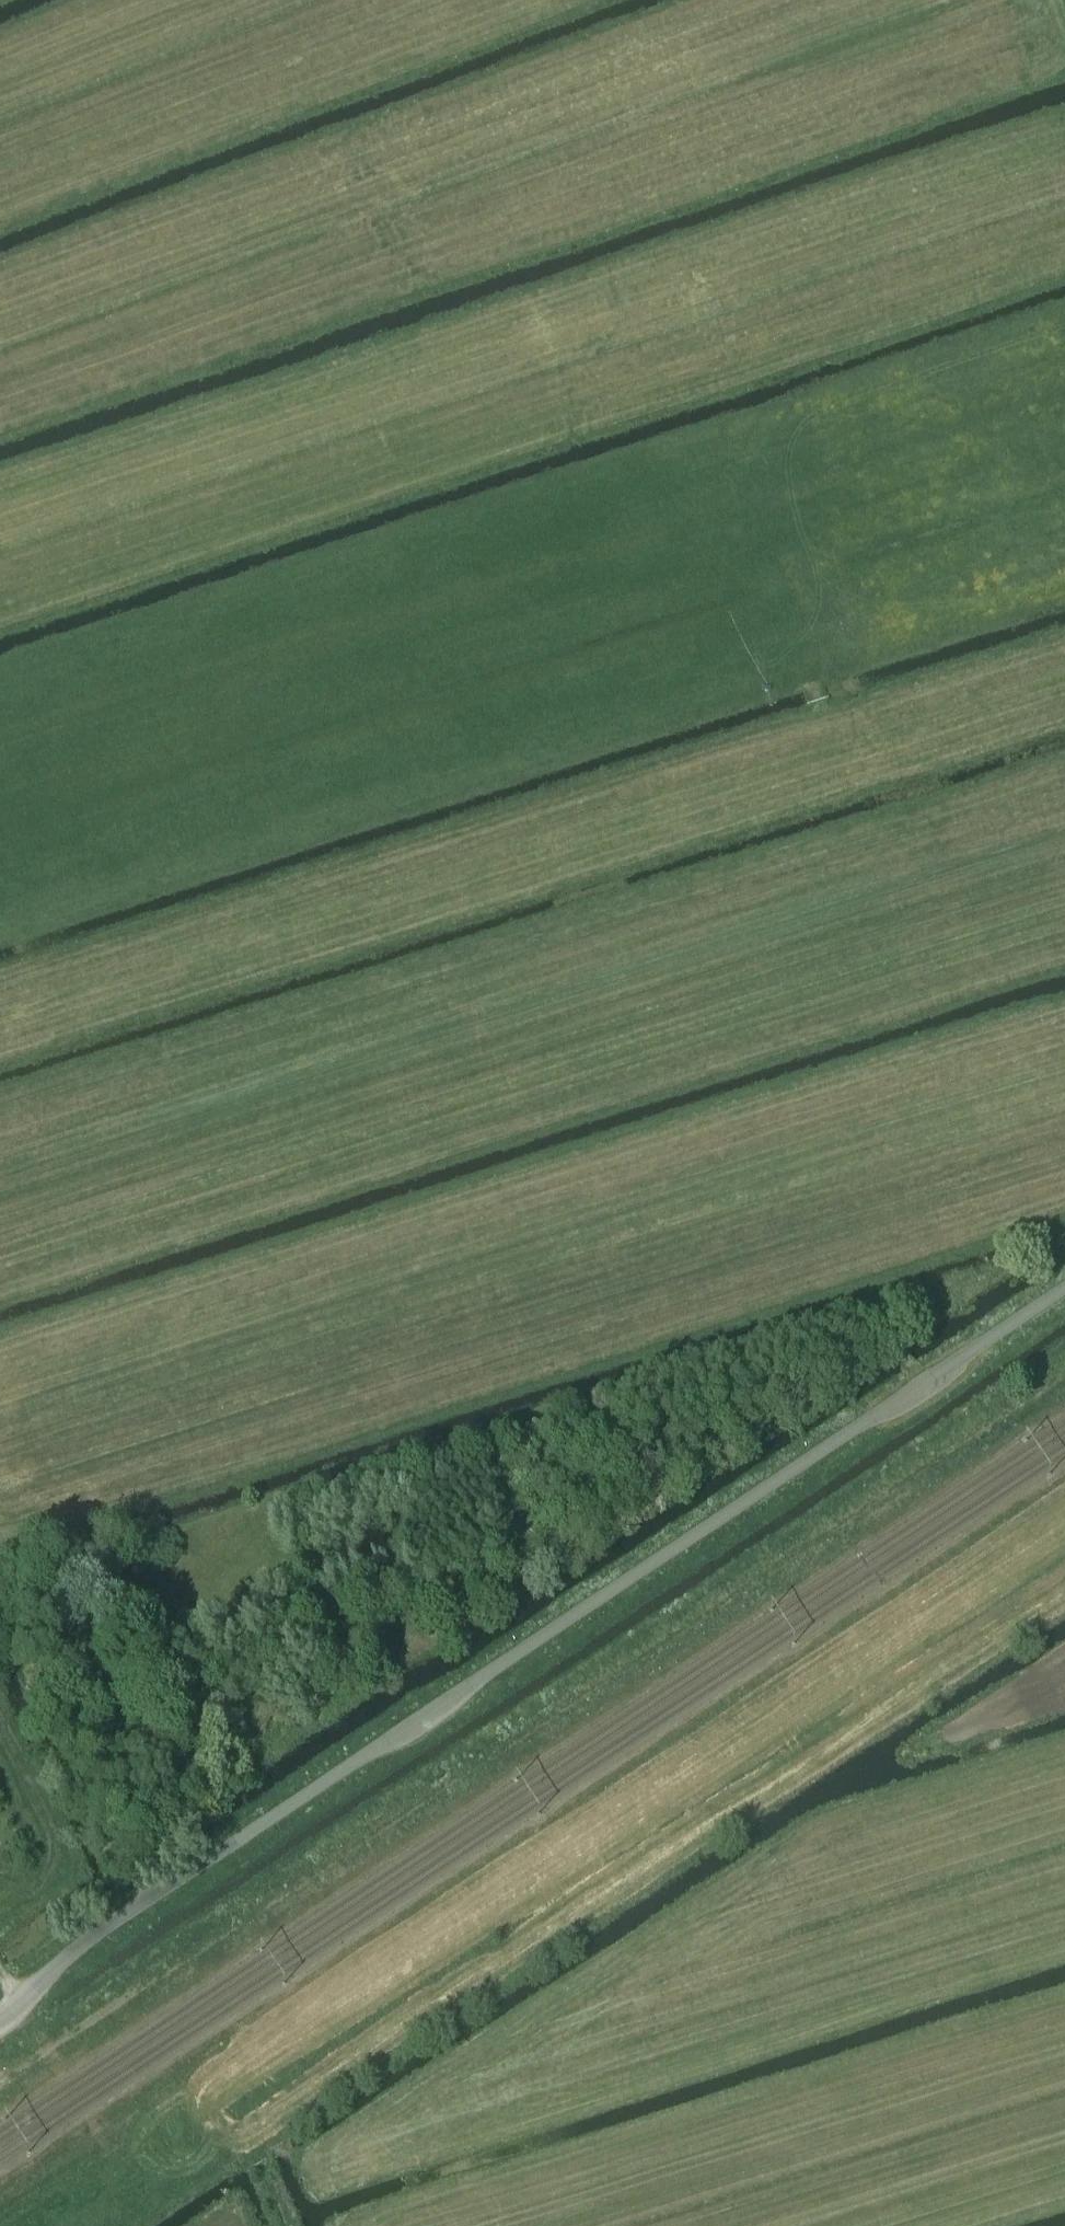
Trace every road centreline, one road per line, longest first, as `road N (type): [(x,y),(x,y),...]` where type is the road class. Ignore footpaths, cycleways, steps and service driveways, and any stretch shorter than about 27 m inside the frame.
road 1 (unclassified): [(0,2022),(94,1935),(1064,1287)]
road 2 (track): [(0,1912),(41,1885),(55,1848),(0,1716)]

